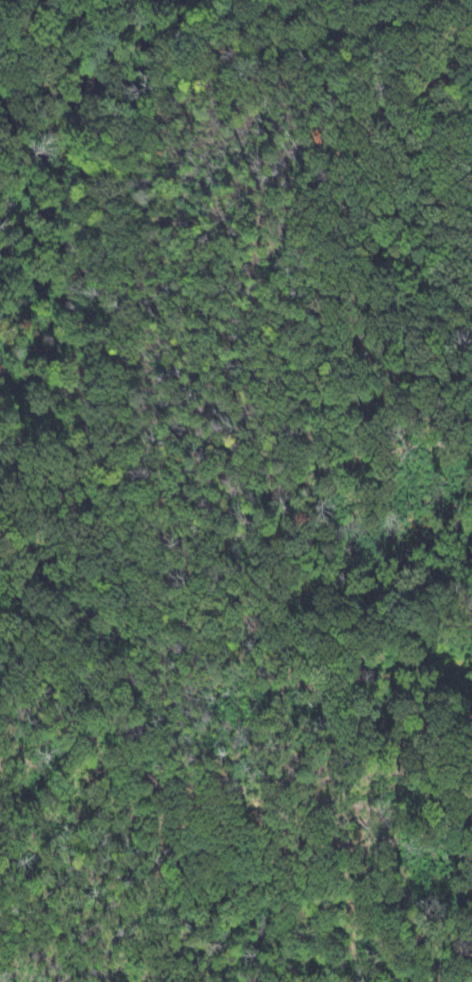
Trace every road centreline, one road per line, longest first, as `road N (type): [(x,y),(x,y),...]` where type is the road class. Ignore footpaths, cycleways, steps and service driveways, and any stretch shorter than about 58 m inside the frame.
road 1 (track): [(0,878),(258,981)]

